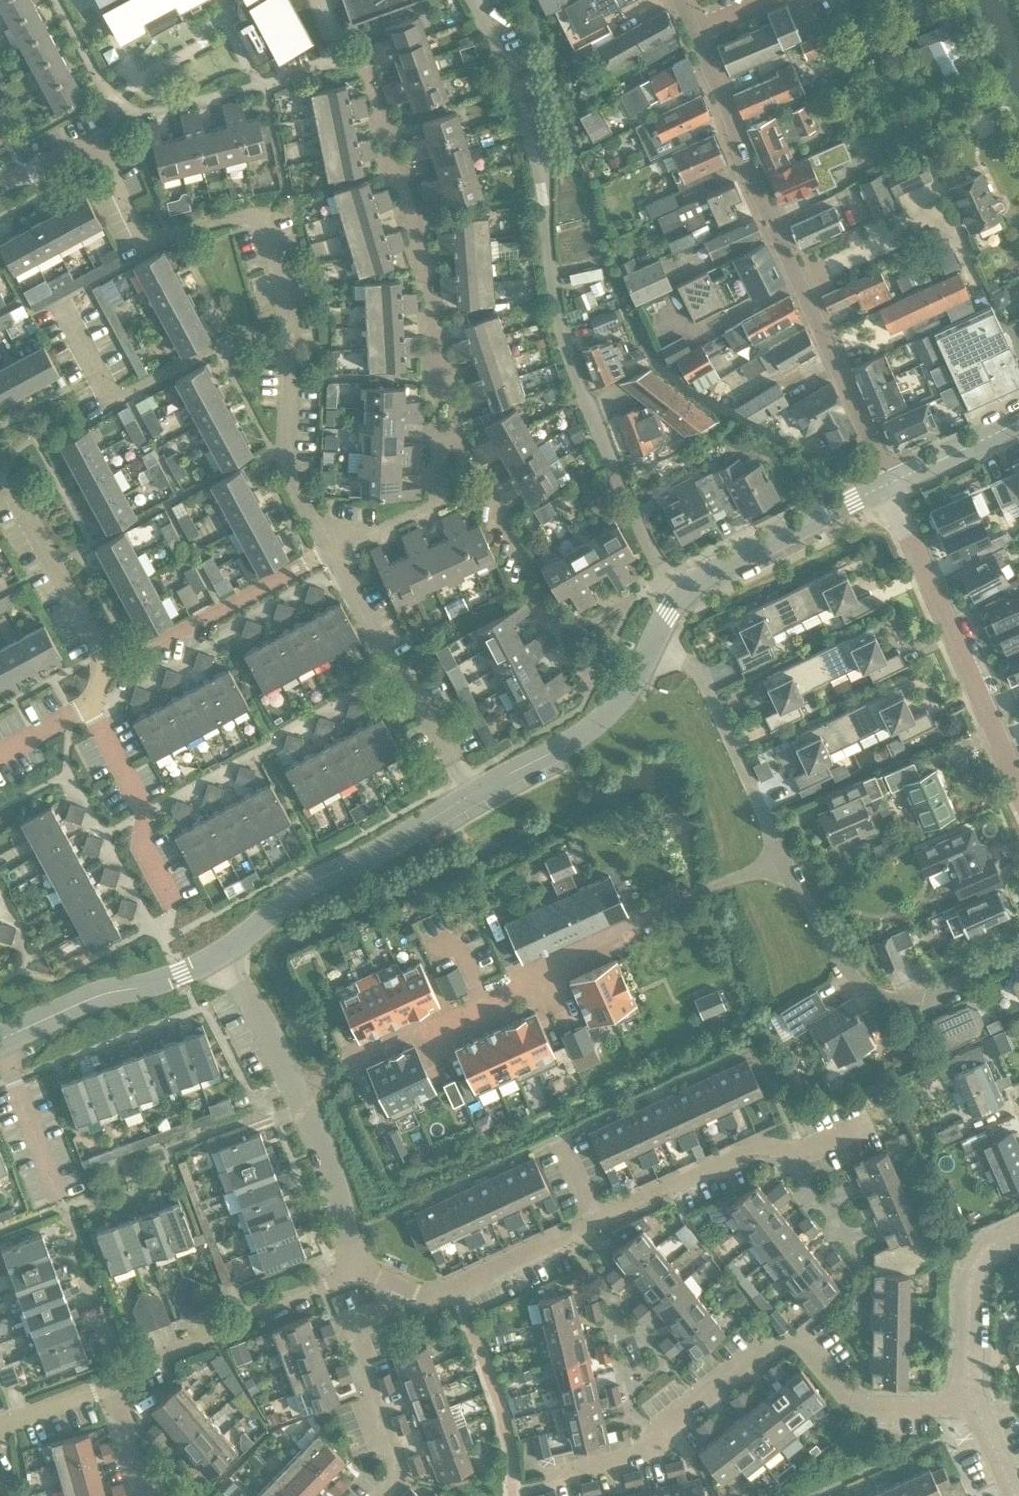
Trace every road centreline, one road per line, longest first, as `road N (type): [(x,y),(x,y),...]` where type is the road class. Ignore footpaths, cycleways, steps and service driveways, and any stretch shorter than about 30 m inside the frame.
road 1 (residential): [(679,595),(654,559),(575,378),(552,294),(535,167),(471,0)]
road 2 (residential): [(294,1089),(784,858)]
road 3 (residential): [(887,484),(679,0)]
road 4 (residential): [(394,1284),(434,1297),(762,1149),(796,1156),(862,1128)]
road 5 (residential): [(551,1480),(644,1455),(763,1351),(805,1341),(862,1407)]
road 6 (residential): [(333,553),(289,473),(289,303),(260,213)]
road 7 (residential): [(0,183),(96,147),(145,240),(260,213)]
road 8 (residential): [(333,553),(474,486),(489,494),(554,627)]
road 9 (residential): [(1018,955),(923,998),(886,997),(844,965),(784,858)]
road 10 (tertiary): [(223,952),(302,889),(473,794)]
road 11 (residential): [(473,794),(333,553)]
road 12 (residential): [(108,1386),(246,1313),(359,1267)]
road 13 (residential): [(784,858),(693,666),(656,640)]
road 14 (residential): [(114,671),(333,553)]
road 15 (residential): [(985,709),(887,484)]
road 16 (tertiary): [(473,794),(582,735),(628,688),(656,640)]
road 17 (tertiary): [(0,1039),(223,952)]
road 18 (tertiary): [(679,595),(887,484)]
road 19 (residential): [(375,1495),(391,1480),(360,1346),(394,1284)]
road 20 (residential): [(169,900),(142,845),(144,812),(87,705)]
road 21 (residential): [(114,671),(12,490)]
road 22 (residential): [(972,1402),(973,1267),(986,1249),(1018,1233)]
road 23 (residential): [(359,1267),(294,1089)]
road 24 (residential): [(294,1089),(223,952)]
road 25 (tertiary): [(887,484),(1018,420)]

